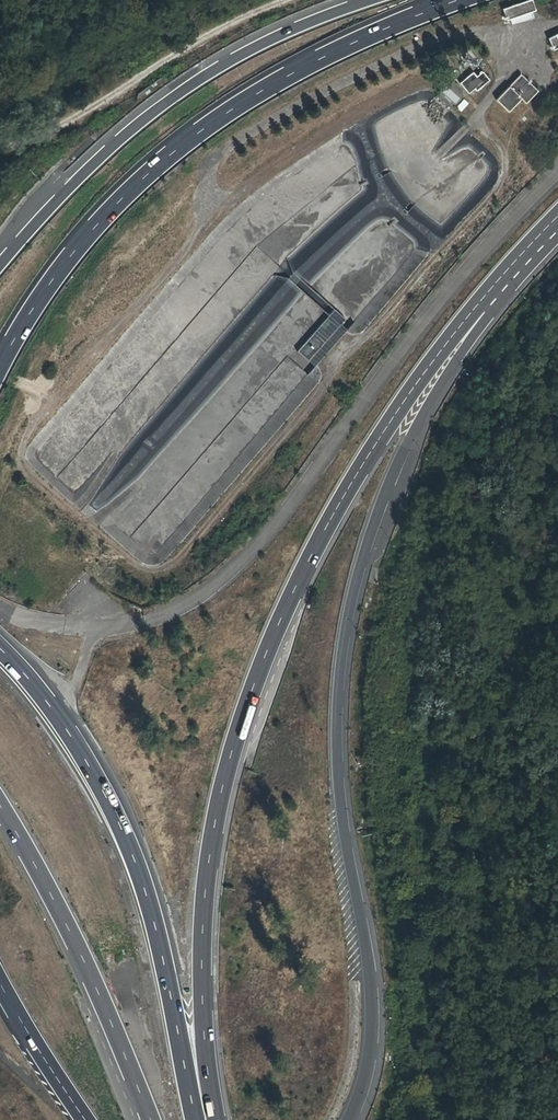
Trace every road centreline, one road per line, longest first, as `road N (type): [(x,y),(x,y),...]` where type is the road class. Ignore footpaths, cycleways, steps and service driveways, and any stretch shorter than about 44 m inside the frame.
road 1 (track): [(475,117),(503,154),(502,189),(175,568),(140,572),(27,469),(23,436),(65,369),(142,299),(235,194),(342,118),(434,82)]
road 2 (motorway): [(216,1119),(203,933),(222,789),(242,720),(321,537),(367,459),(462,325),(557,223)]
road 3 (motorway): [(350,1119),(374,1028),(338,753),(353,599),(378,515),(427,408),(471,338),(557,234)]
road 4 (motorway): [(462,0),(316,60),(167,158),(60,271),(0,370)]
road 5 (motorway): [(195,1119),(151,913),(128,845),(58,718),(0,649)]
road 6 (motorway): [(368,0),(271,40),(168,102),(108,150),(0,267)]
road 7 (track): [(213,218),(209,179),(219,161),(320,94),(431,43),(541,30)]
road 8 (motorway): [(0,805),(80,952),(150,1119)]
road 9 (track): [(295,0),(160,66),(74,124),(0,154)]
road 10 (motorway): [(0,984),(85,1119)]

